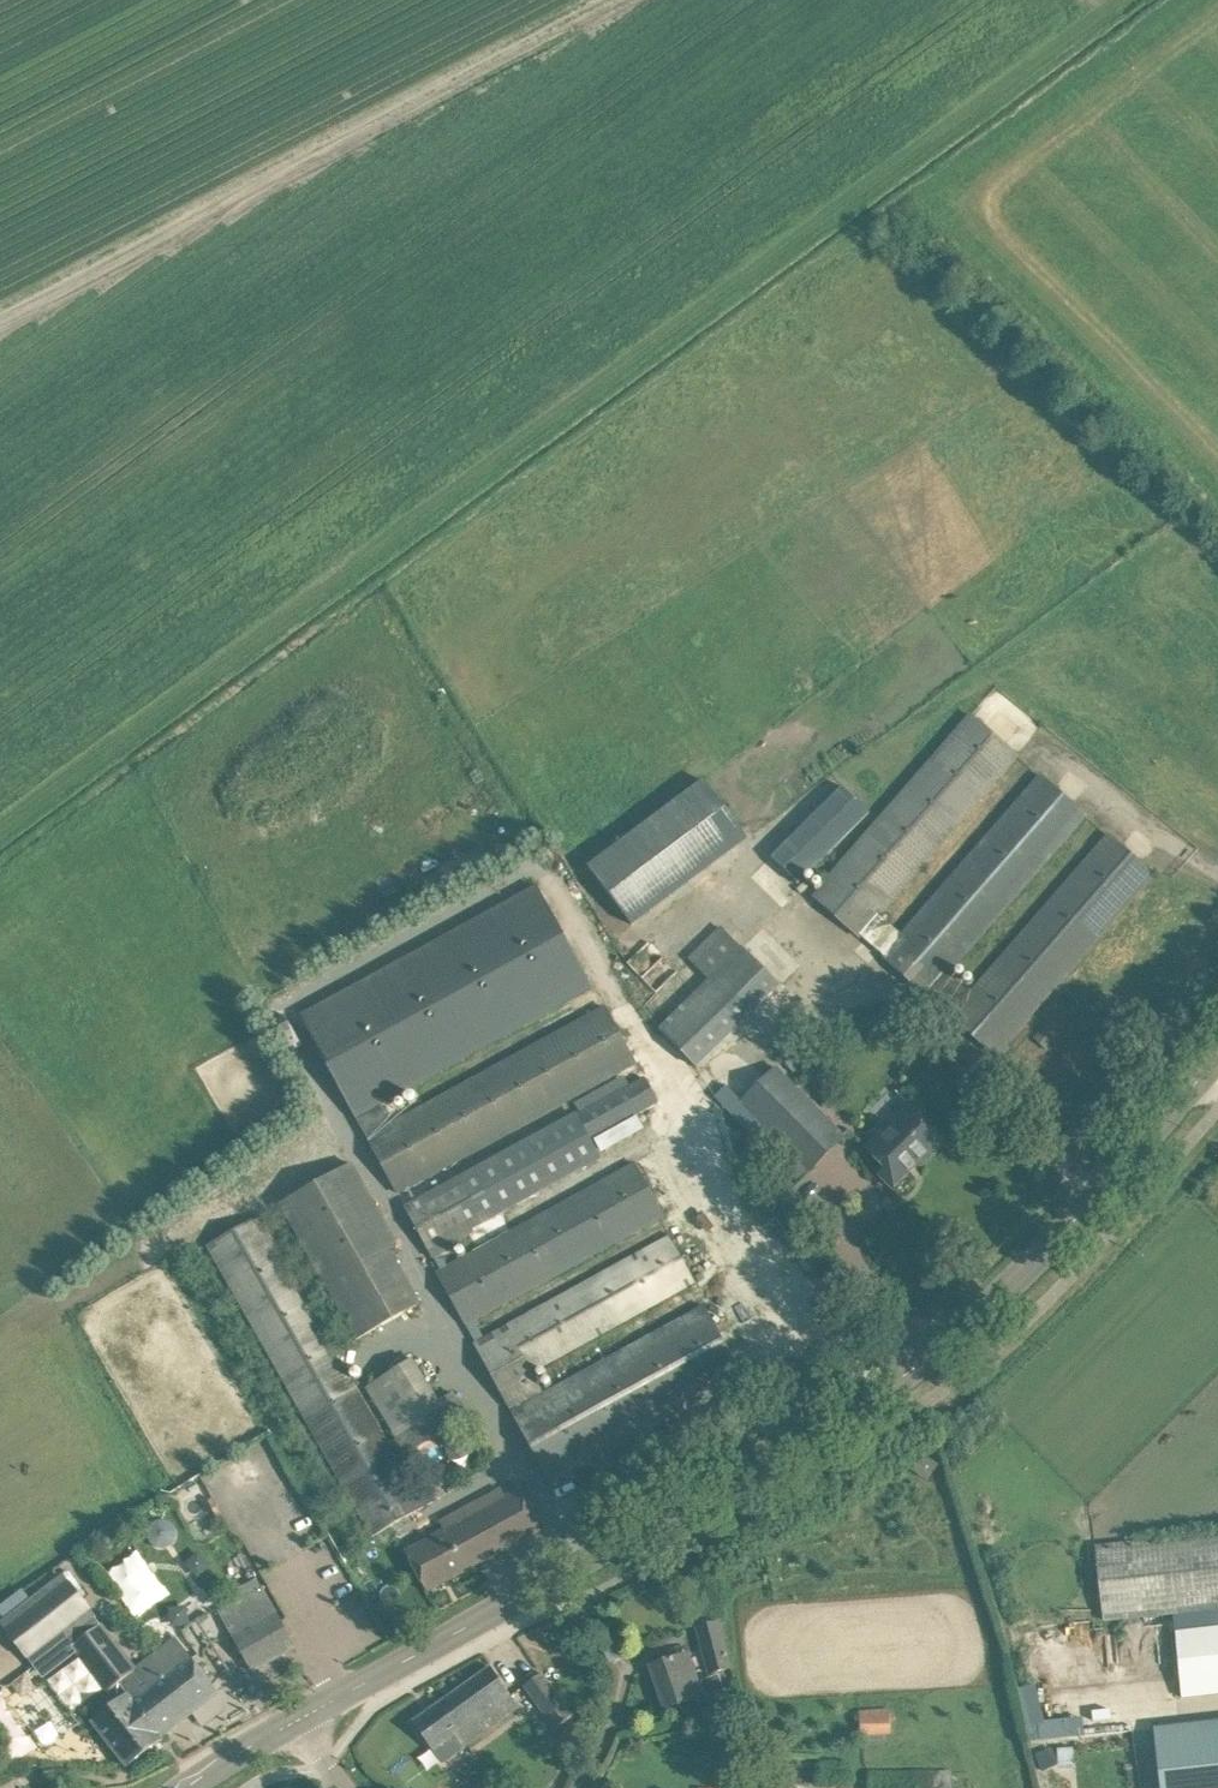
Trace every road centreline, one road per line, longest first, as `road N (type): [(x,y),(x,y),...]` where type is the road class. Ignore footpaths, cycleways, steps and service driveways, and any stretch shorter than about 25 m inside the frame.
road 1 (secondary): [(299,1718),(805,1438),(924,1360),(1071,1225),(1217,1058)]
road 2 (secondary): [(190,1787),(299,1718)]

